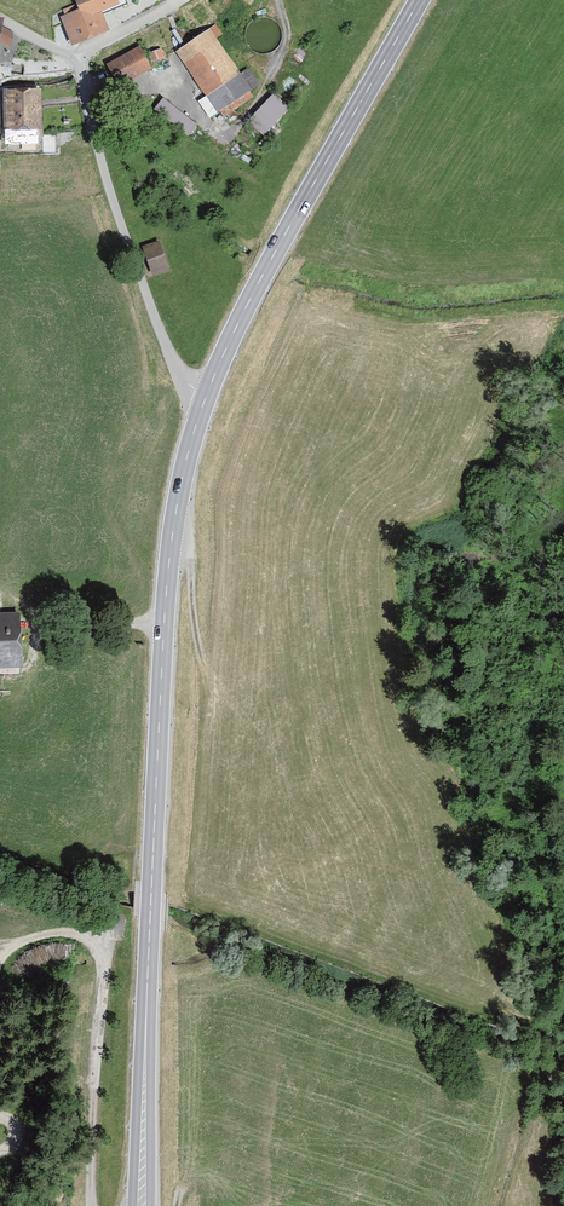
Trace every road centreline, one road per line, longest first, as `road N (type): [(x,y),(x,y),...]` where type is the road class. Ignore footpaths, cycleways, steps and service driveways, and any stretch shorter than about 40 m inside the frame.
road 1 (secondary): [(141,1205),(164,619),(182,478),(205,397)]
road 2 (secondary): [(205,397),(250,299),(419,0)]
road 3 (unclassified): [(205,397),(182,377),(162,335),(74,53)]
road 4 (track): [(17,942),(68,932),(101,956),(92,1205)]
road 5 (track): [(170,86),(220,130),(237,126),(285,45),(278,0)]
road 6 (track): [(212,676),(200,658),(189,549),(174,523)]
road 7 (track): [(38,626),(164,619)]
road 8 (unclassified): [(183,0),(74,53)]

